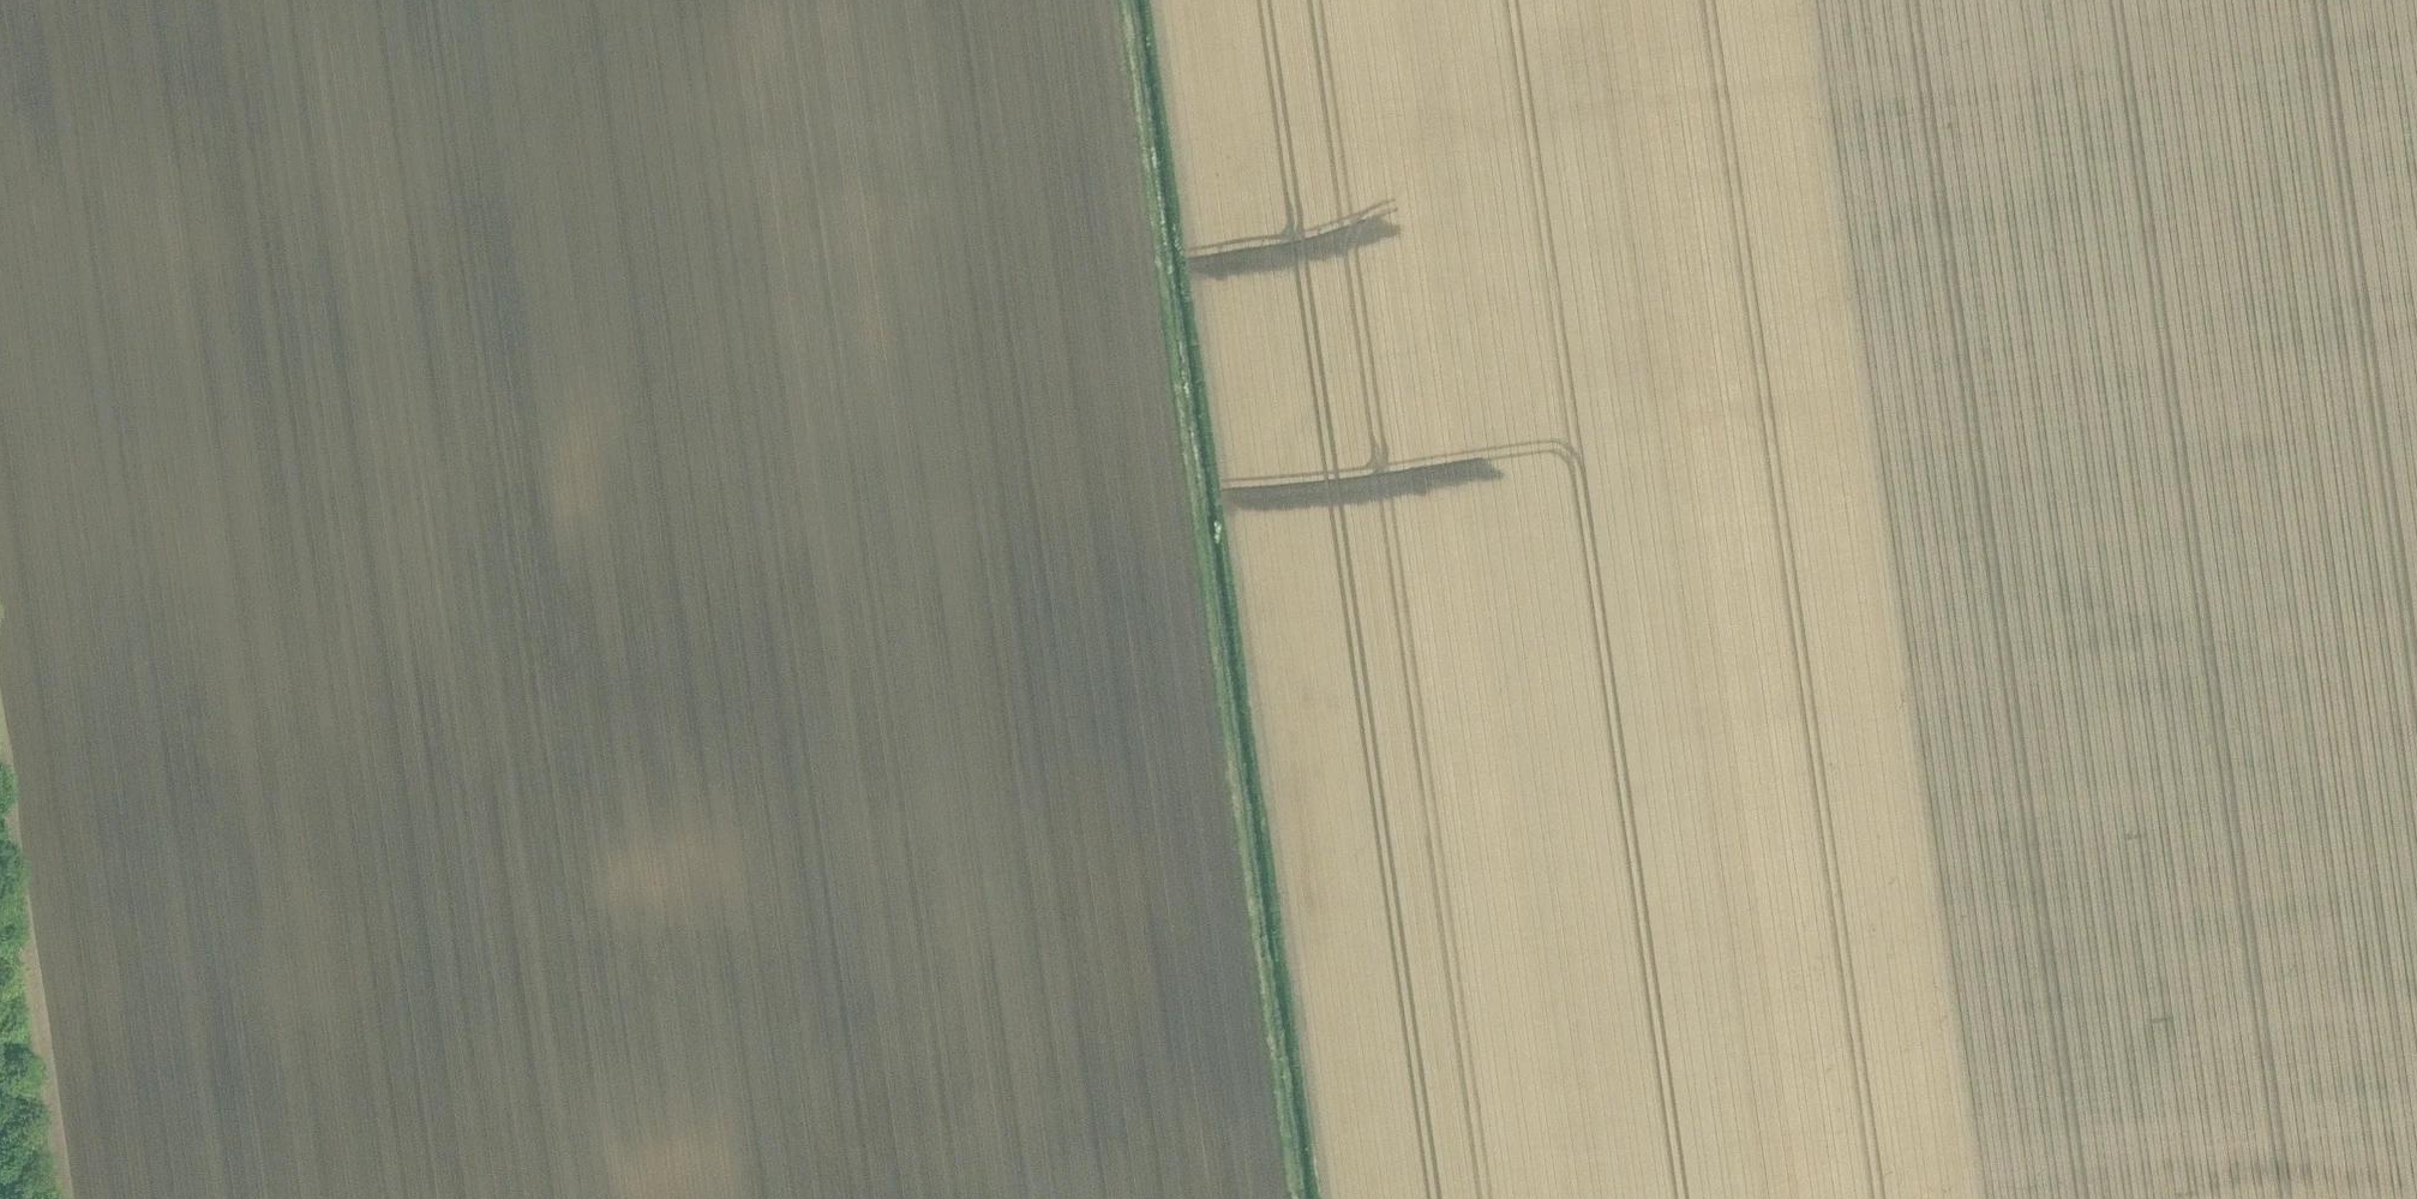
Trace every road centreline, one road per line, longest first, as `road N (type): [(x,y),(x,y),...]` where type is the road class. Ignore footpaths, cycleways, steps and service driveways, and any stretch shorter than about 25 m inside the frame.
road 1 (unclassified): [(30,1198),(0,994)]

